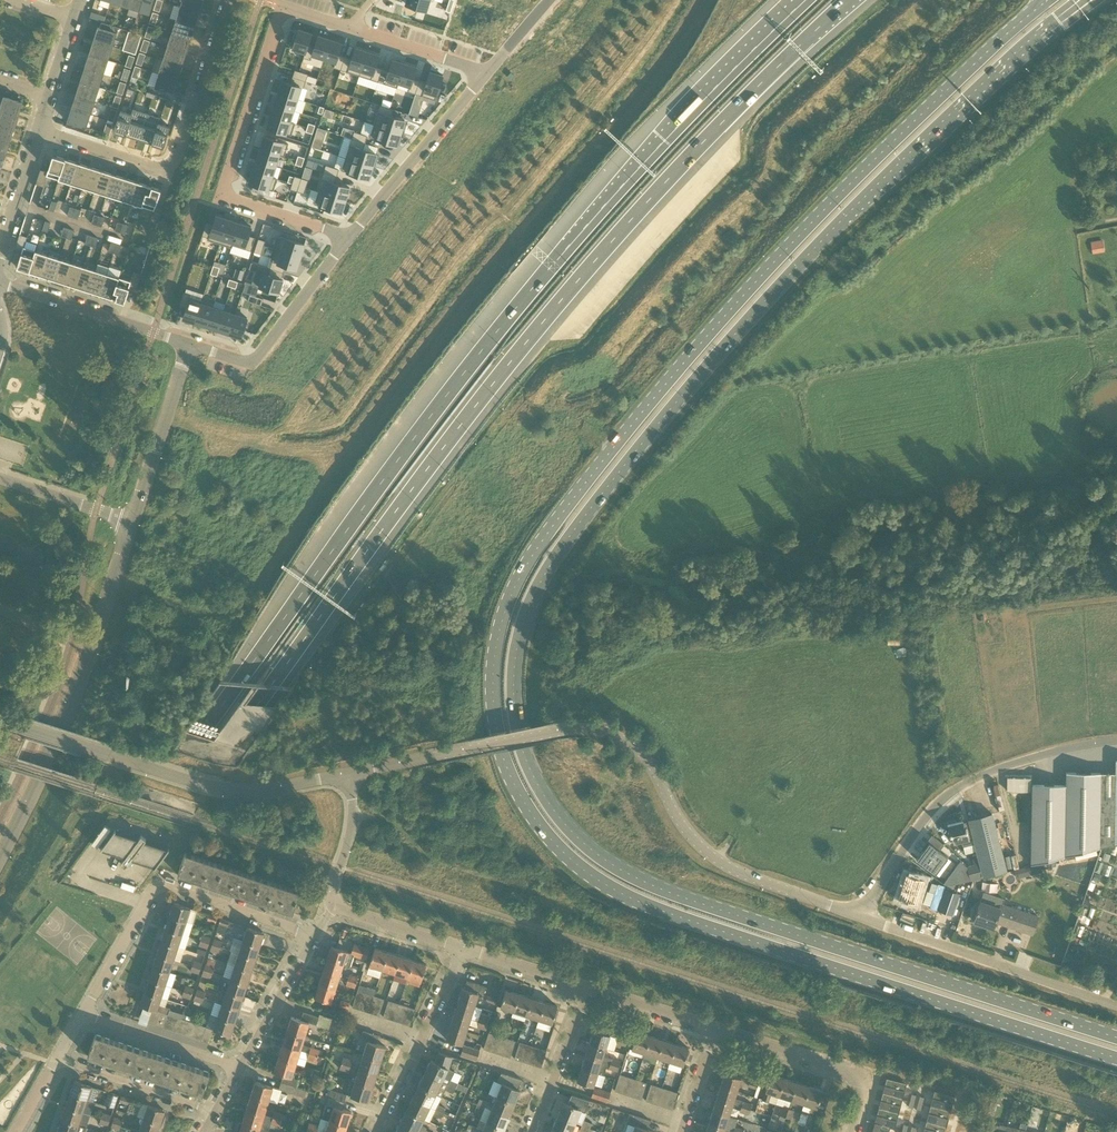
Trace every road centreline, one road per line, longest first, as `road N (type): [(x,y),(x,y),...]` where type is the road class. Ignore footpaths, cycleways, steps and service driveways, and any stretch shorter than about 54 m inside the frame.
road 1 (primary): [(1049,0),(847,187),(614,447),(521,576),(500,627),(494,698),(505,761),(528,807),(565,854),(602,882),(734,936),(1116,1059)]
road 2 (primary): [(1116,1038),(729,914),(627,873),(586,845),(548,802),(525,754),(514,691),(518,639),(539,588),(622,470),(847,213),(1015,51),(1081,0)]
road 3 (motorway): [(0,1037),(66,960),(508,367),(662,188),(849,0)]
road 4 (motorway): [(803,0),(691,112),(489,340),(101,870),(0,994)]
road 5 (unclassified): [(863,917),(713,856),(685,827),(653,766),(631,743),(588,728),(548,732)]
road 6 (residential): [(0,858),(63,726),(132,523)]
road 7 (residential): [(351,237),(222,195),(284,7)]
road 8 (unclassified): [(863,917),(919,827),(964,784),(1046,754),(1116,741)]
road 9 (residential): [(39,130),(153,168),(168,166),(179,153),(228,0)]
road 10 (residential): [(83,1015),(163,885),(314,935)]
road 11 (unclassified): [(1116,1007),(863,917)]
road 12 (residential): [(224,790),(0,719)]
road 13 (residential): [(351,237),(258,357),(190,344)]
road 14 (residential): [(487,73),(351,237)]
road 15 (residential): [(852,1131),(864,1087),(858,1072),(714,1028)]
road 16 (residential): [(377,1131),(464,950)]
road 17 (residential): [(190,344),(0,283)]
road 18 (residential): [(190,344),(132,523)]
road 19 (residential): [(216,1112),(58,1060)]
road 20 (residential): [(238,1068),(83,1015)]
road 21 (residential): [(238,1068),(314,935)]
road 22 (residential): [(532,1131),(589,989)]
road 23 (residential): [(352,29),(487,73)]
road 24 (residential): [(0,479),(132,523)]
road 25 (residential): [(39,130),(81,0)]
road 26 (residential): [(464,950),(336,907)]
road 27 (residential): [(336,907),(354,813),(348,775)]
road 28 (residential): [(589,989),(464,950)]
road 29 (residential): [(714,1028),(589,989)]
road 30 (residential): [(348,775),(474,747)]
road 31 (residential): [(0,251),(39,130)]
road 32 (residential): [(224,790),(348,775)]

